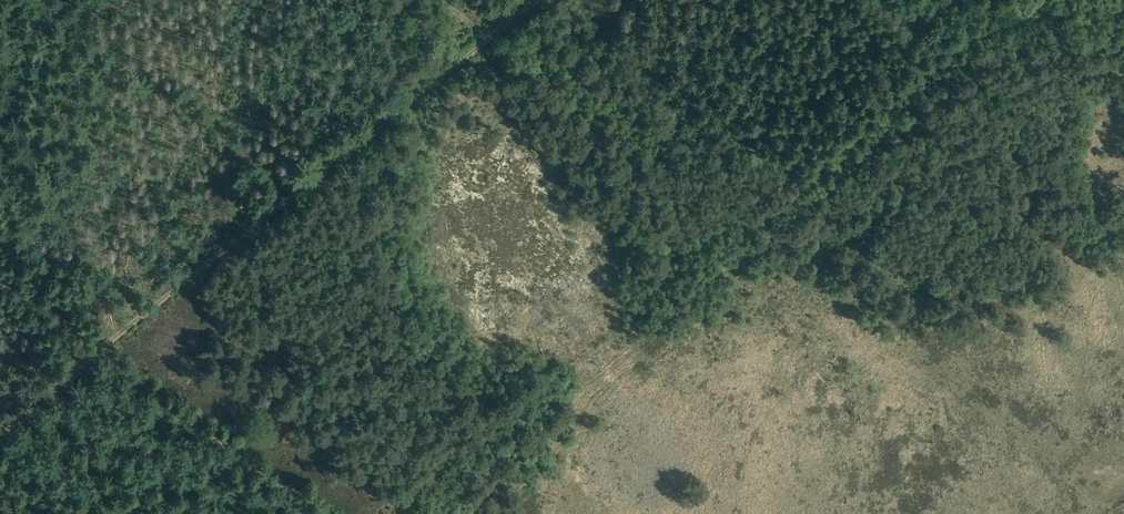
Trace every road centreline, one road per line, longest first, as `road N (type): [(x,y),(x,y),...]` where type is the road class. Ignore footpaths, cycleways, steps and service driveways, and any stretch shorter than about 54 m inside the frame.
road 1 (track): [(316,513),(98,353),(539,0)]
road 2 (track): [(38,0),(300,192)]
road 3 (track): [(0,164),(198,0)]
road 4 (track): [(98,353),(0,434)]
road 5 (track): [(77,370),(72,344),(0,284)]

